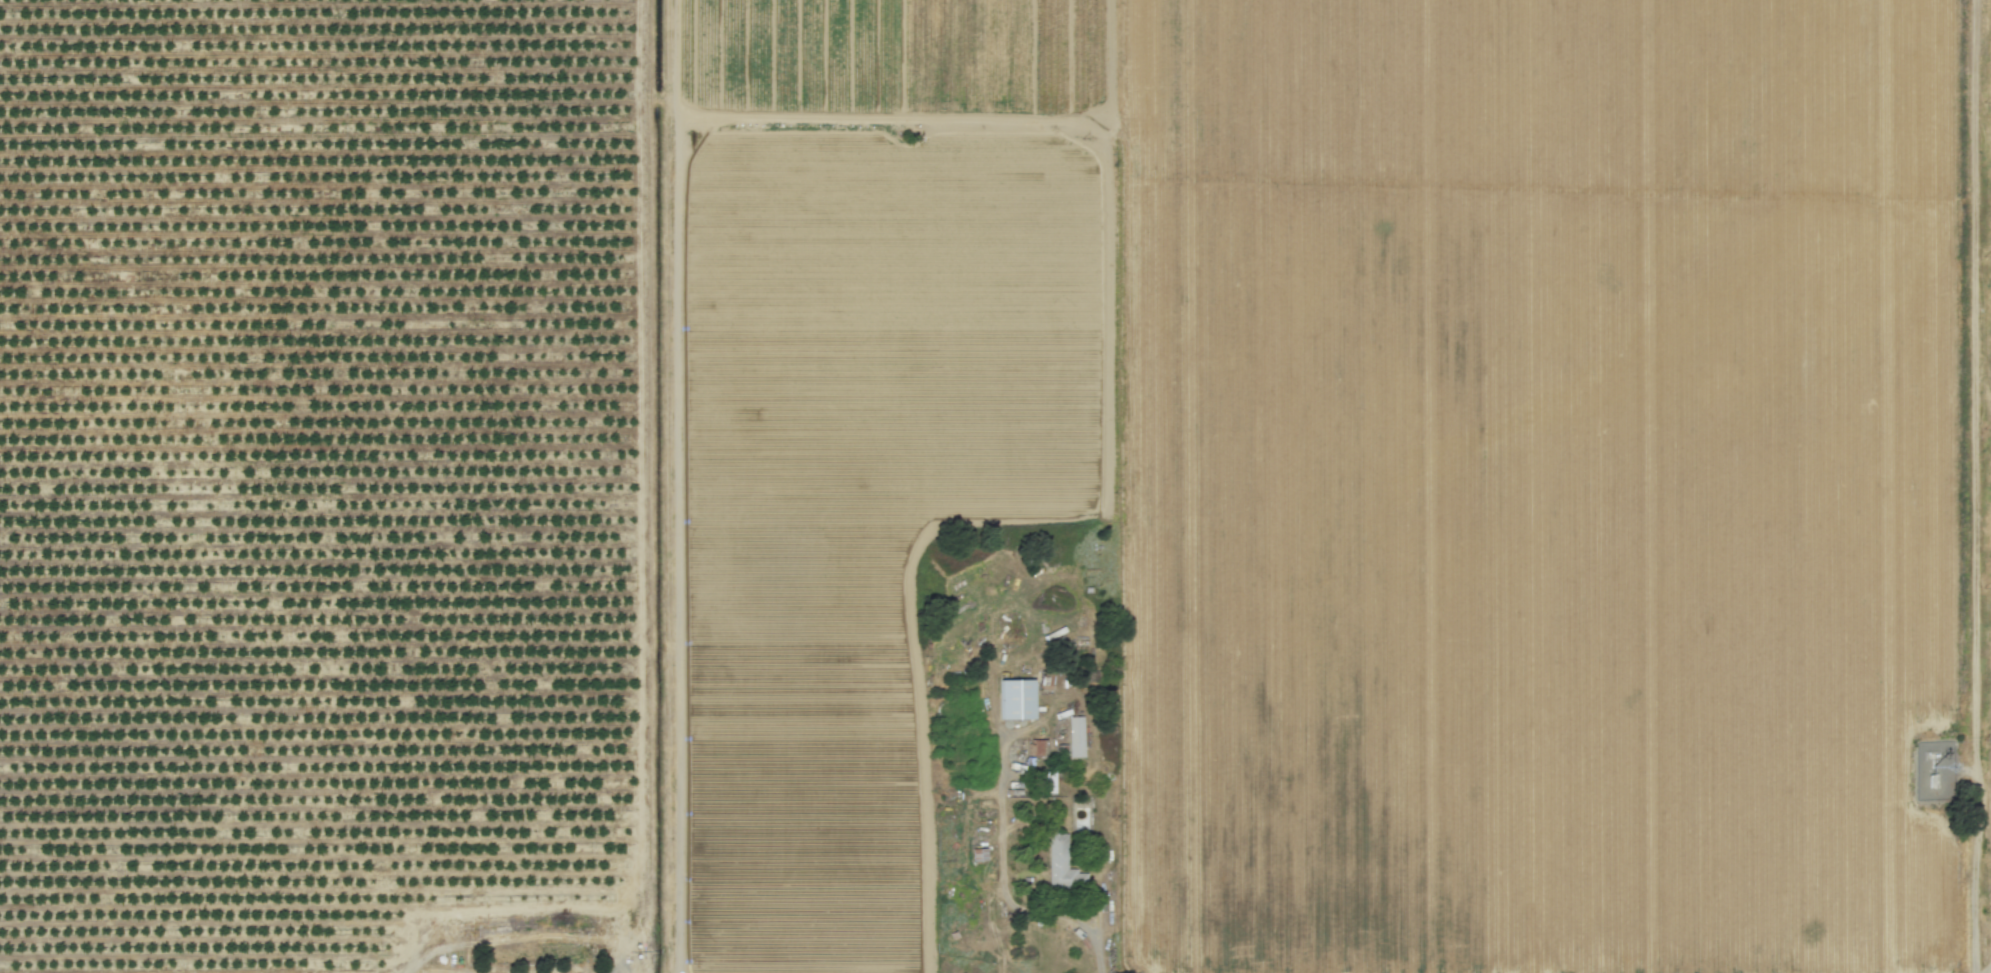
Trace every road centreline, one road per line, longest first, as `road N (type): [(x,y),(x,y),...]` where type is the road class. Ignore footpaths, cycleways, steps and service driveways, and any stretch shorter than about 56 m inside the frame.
road 1 (track): [(1974,0),(1971,972)]

